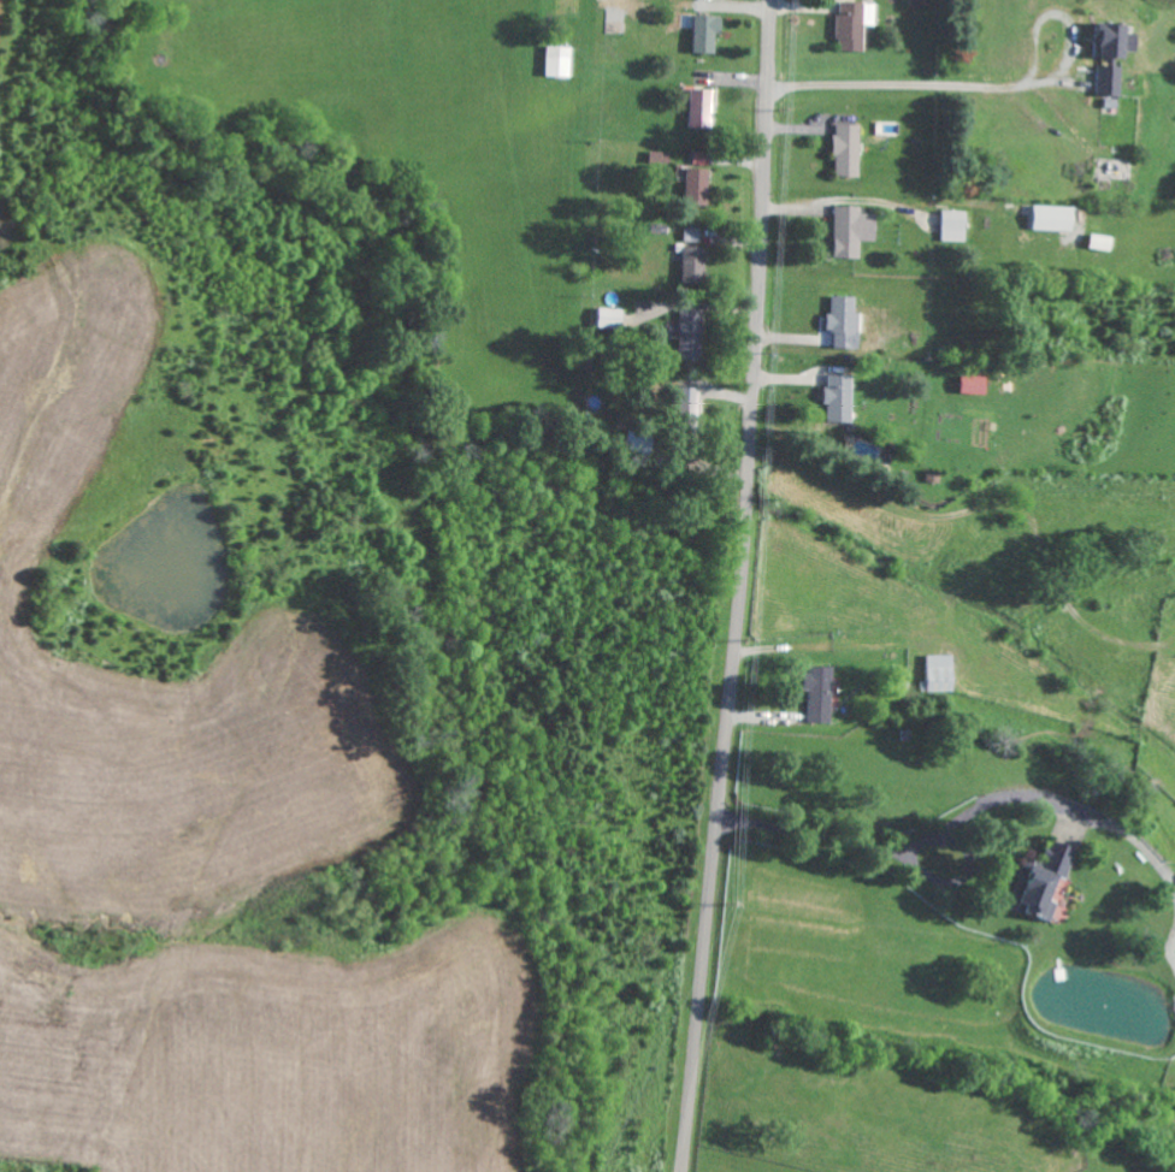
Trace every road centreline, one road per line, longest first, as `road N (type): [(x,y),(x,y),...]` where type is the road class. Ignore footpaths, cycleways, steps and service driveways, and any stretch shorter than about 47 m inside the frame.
road 1 (residential): [(686,1171),(742,611),(775,0)]

